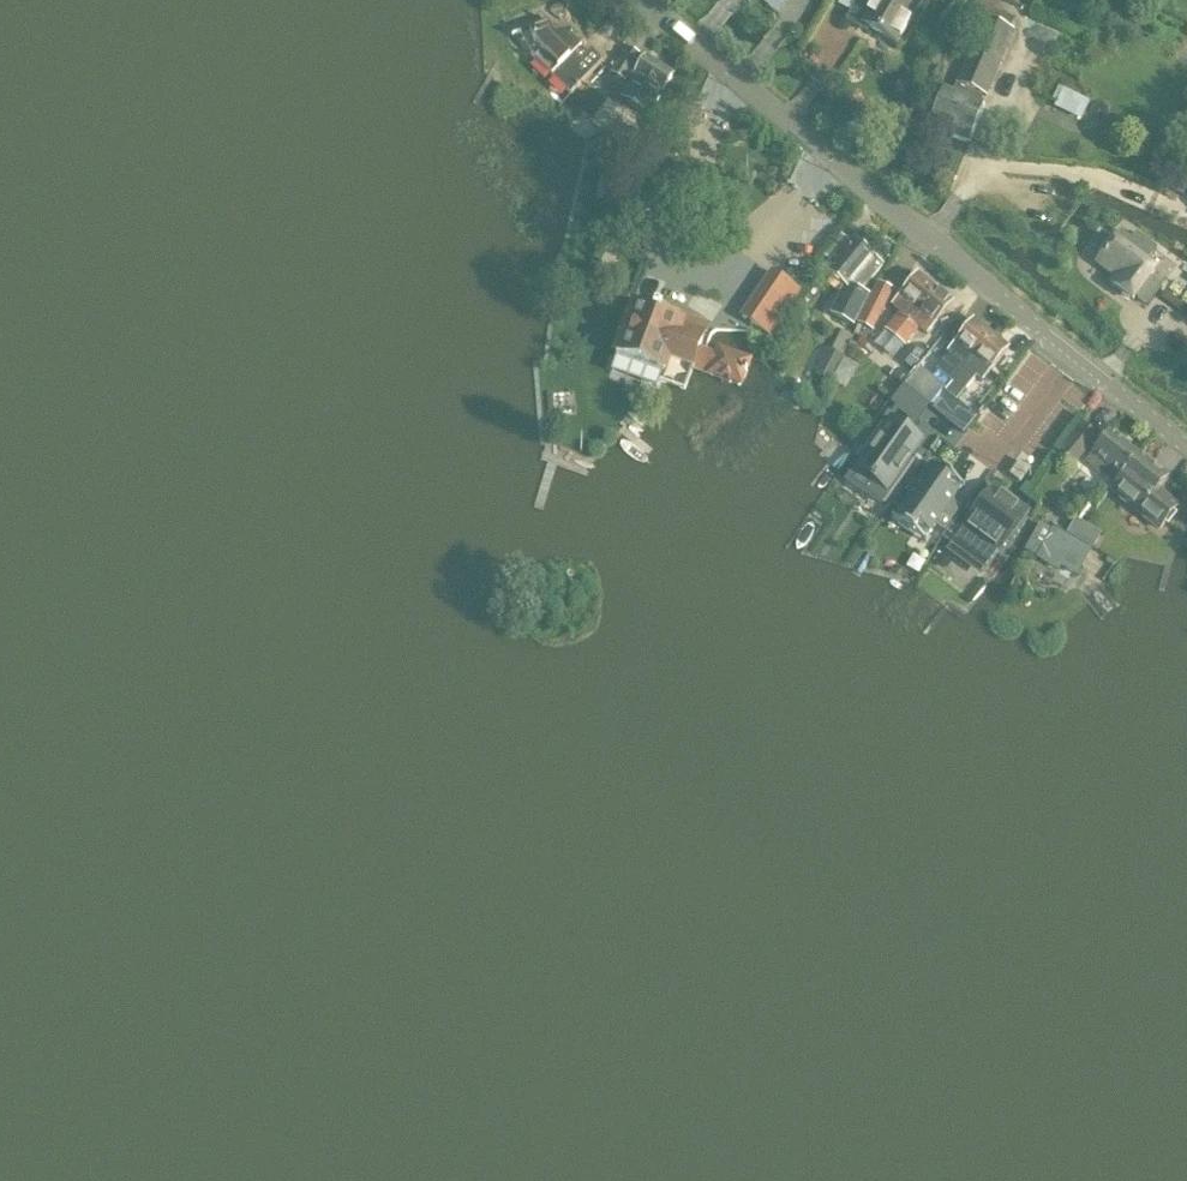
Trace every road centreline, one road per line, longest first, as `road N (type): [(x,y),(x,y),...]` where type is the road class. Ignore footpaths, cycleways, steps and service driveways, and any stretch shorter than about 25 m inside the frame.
road 1 (tertiary): [(1073,358),(641,0)]
road 2 (tertiary): [(1186,446),(1073,358)]
road 3 (residential): [(1073,358),(999,457)]

